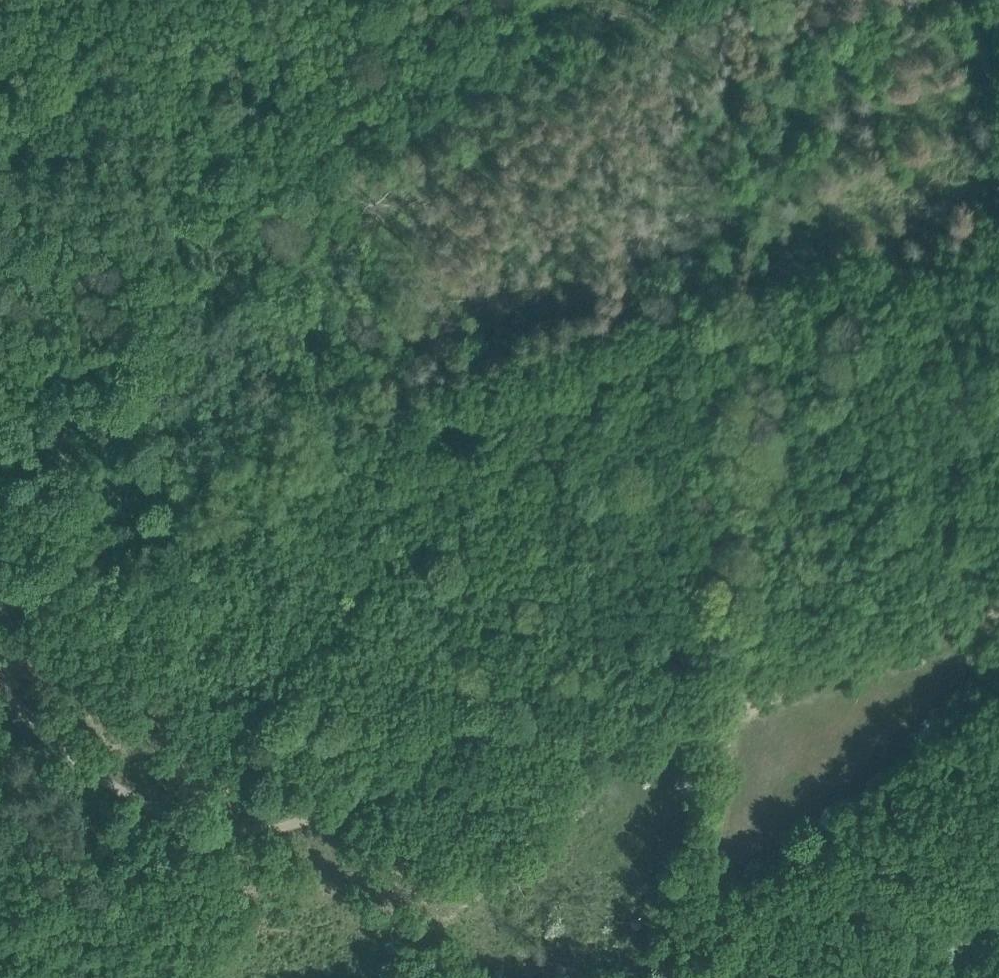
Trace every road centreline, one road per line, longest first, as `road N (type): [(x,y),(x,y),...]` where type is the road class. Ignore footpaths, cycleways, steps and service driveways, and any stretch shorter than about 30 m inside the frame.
road 1 (track): [(967,0),(995,226),(899,374),(824,574),(742,675),(733,722),(537,716),(387,753),(262,803),(203,802),(0,666)]

